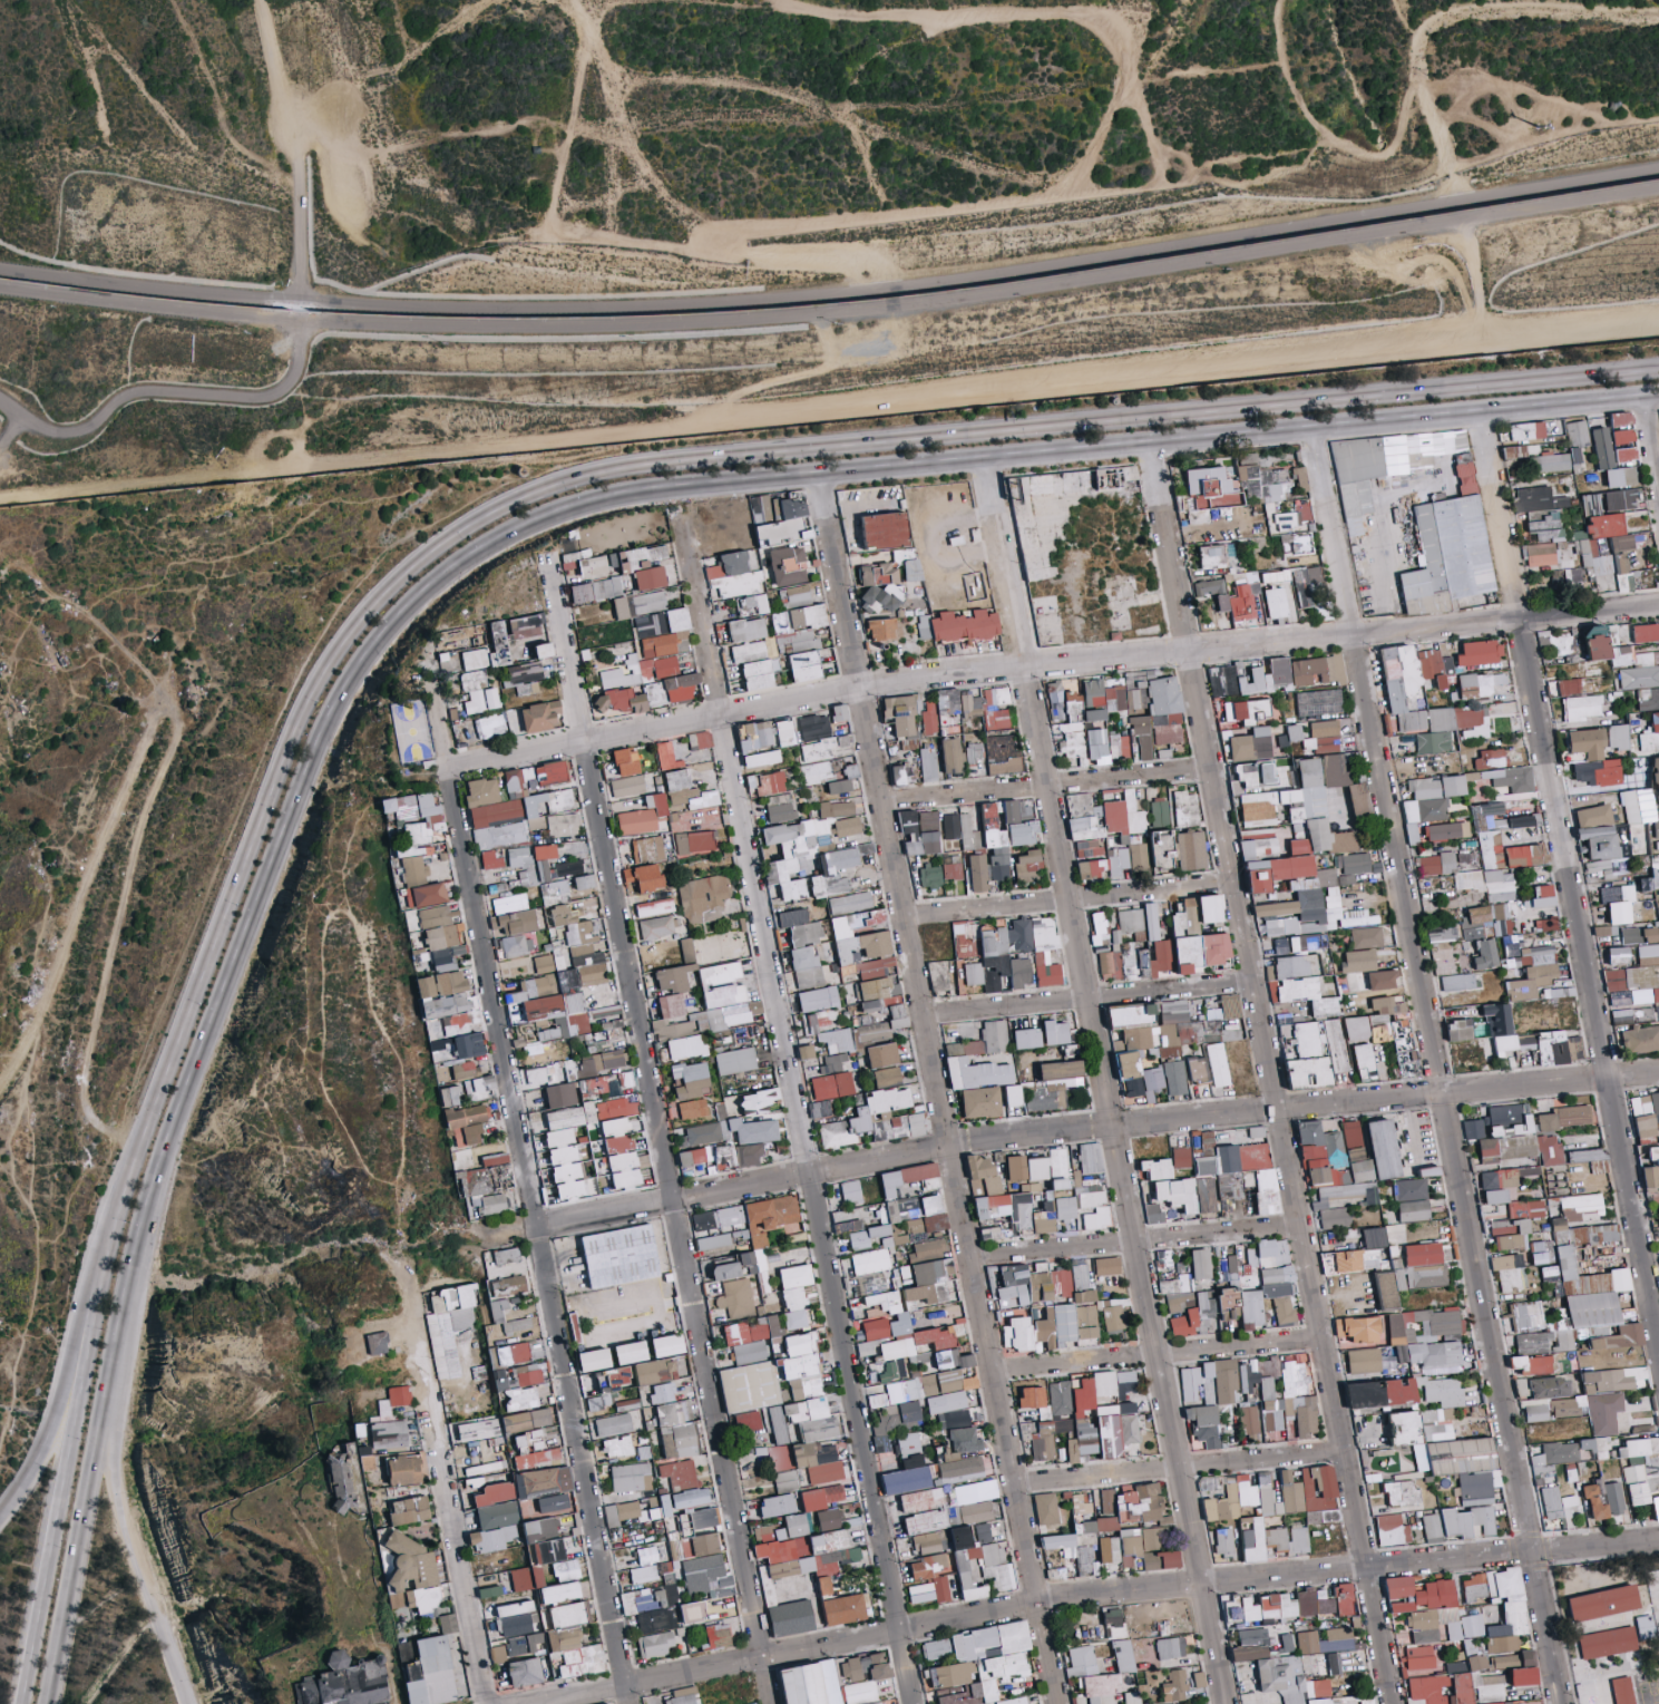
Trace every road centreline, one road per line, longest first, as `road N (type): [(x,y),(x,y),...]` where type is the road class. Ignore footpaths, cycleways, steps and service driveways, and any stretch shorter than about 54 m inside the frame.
road 1 (track): [(0,500),(1658,330)]
road 2 (residential): [(1149,440),(1388,1703)]
road 3 (trunk): [(98,1438),(140,1230),(177,1114),(331,708),(355,668),(457,566),(530,526),(621,498),(757,479)]
road 4 (residential): [(819,473),(1053,1703)]
road 5 (track): [(779,0),(904,11),(1094,10),(1124,43),(1160,186),(703,231),(627,144),(603,53),(573,0)]
road 6 (trunk): [(724,449),(601,466),(505,499),(422,551),(336,645),(289,734),(167,1050),(114,1197),(85,1317)]
road 7 (residential): [(1480,408),(1658,1354)]
road 8 (trunk): [(1658,360),(724,449)]
road 9 (trunk): [(757,479),(1658,392)]
road 10 (track): [(1283,0),(1285,66),(1323,135),(1388,155),(1411,90),(1419,87),(1448,168)]
road 11 (track): [(1658,120),(1525,144),(1448,168),(1460,201)]
road 12 (residential): [(1354,632),(1310,425)]
road 13 (residential): [(1021,664),(980,458)]
road 14 (residential): [(682,517),(718,711)]
road 15 (residential): [(547,559),(580,736)]
road 16 (track): [(703,231),(732,252),(832,260),(853,272),(858,291)]
road 17 (track): [(1464,217),(1485,348)]

